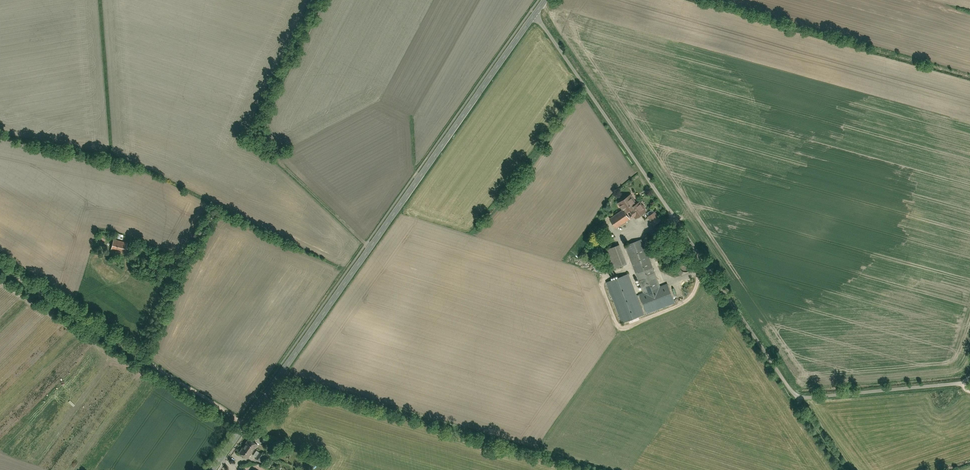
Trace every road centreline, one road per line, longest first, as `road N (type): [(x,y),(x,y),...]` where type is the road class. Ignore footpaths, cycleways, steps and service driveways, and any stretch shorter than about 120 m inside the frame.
road 1 (residential): [(535,13),(796,399),(955,383),(969,374)]
road 2 (tertiary): [(213,469),(535,13)]
road 3 (track): [(243,426),(0,270)]

